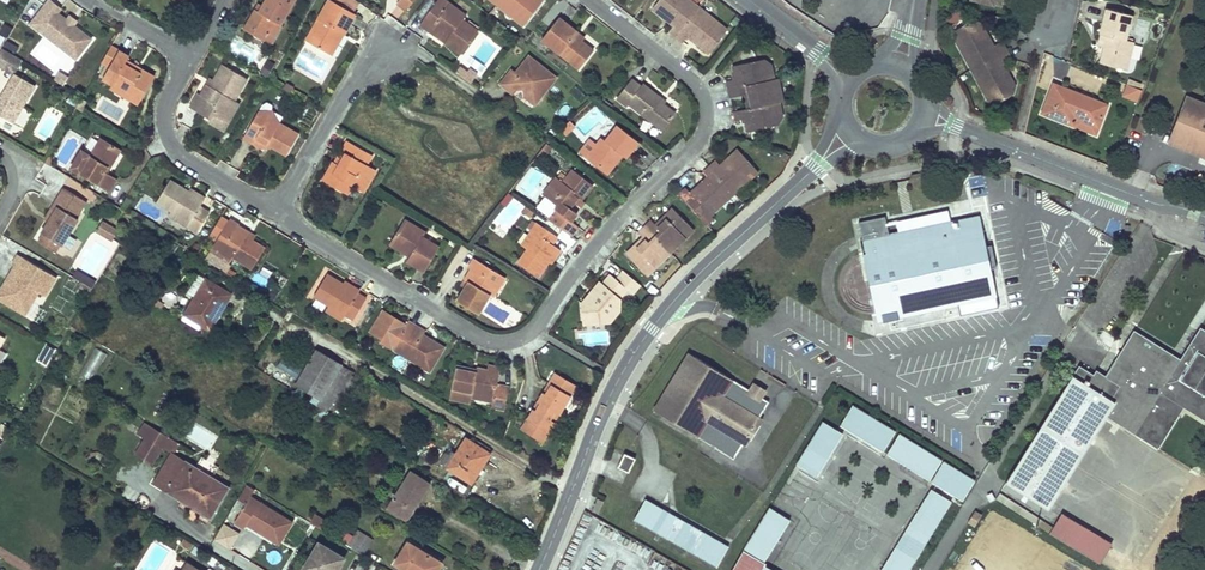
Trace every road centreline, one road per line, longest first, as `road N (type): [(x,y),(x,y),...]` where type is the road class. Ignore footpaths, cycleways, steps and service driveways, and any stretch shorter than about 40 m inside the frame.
road 1 (residential): [(279,211),(487,339),(525,338),(592,244),(700,141),(711,112),(698,85),(591,0)]
road 2 (secondary): [(539,569),(604,409),(653,328),(854,131)]
road 3 (residential): [(223,0),(164,105),(173,147),(279,211)]
road 4 (secondary): [(954,125),(1204,217)]
road 5 (residential): [(279,211),(365,65),(389,51)]

